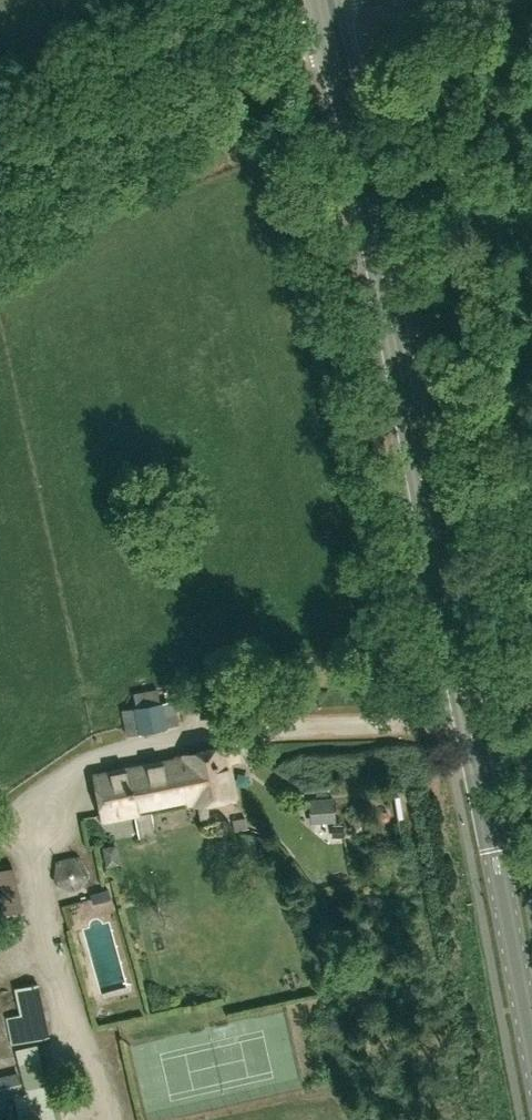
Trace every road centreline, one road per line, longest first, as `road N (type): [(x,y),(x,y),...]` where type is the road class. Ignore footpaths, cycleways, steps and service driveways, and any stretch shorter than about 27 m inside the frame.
road 1 (secondary): [(531,1055),(325,16)]
road 2 (track): [(0,828),(114,751),(239,728),(469,724)]
road 3 (unclassified): [(0,167),(304,40),(325,16)]

